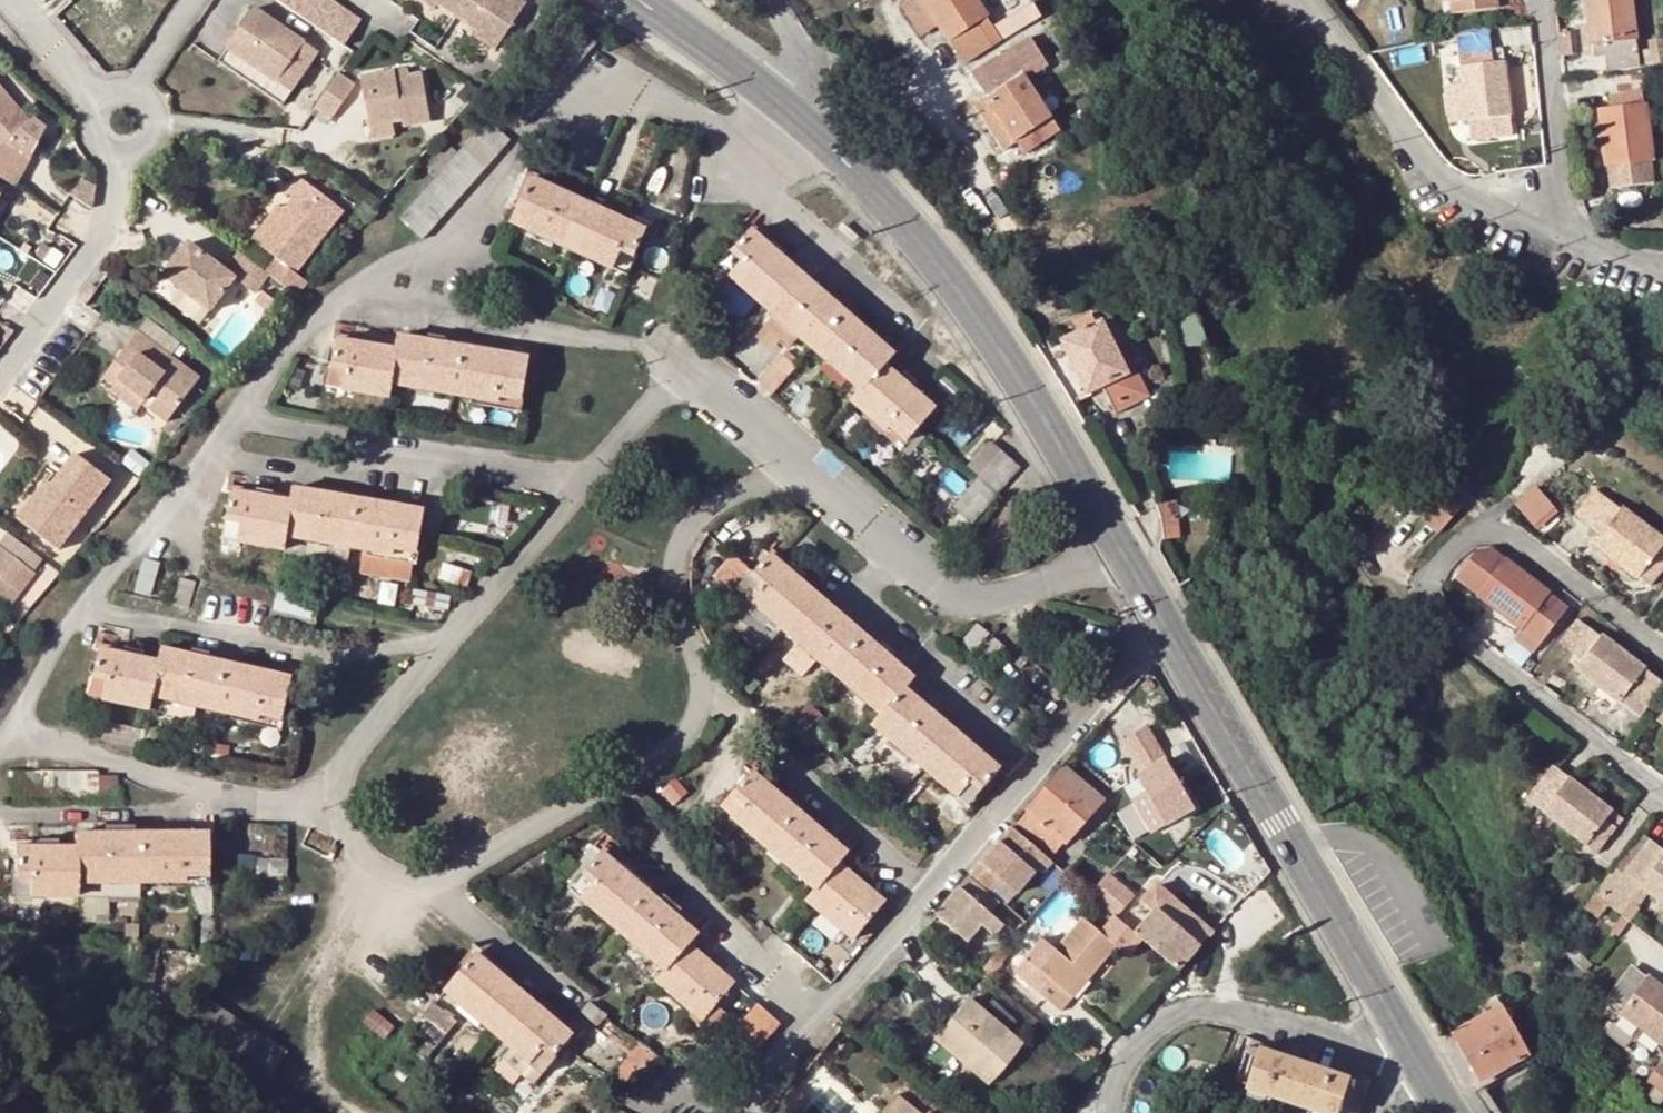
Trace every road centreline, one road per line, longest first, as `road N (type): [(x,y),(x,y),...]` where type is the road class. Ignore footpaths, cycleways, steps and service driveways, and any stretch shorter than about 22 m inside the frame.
road 1 (residential): [(1662,648),(1505,527),(1474,530),(1447,549),(1429,580),(1432,609),(1662,797)]
road 2 (secondary): [(785,104),(986,319),(1122,550)]
road 3 (residential): [(785,104),(742,139),(639,91),(577,99),(436,242),(340,298)]
road 4 (secondary): [(1163,619),(1399,1027)]
road 5 (residential): [(86,604),(311,655),(415,644),(438,656)]
road 6 (residential): [(691,364),(639,345),(375,312),(340,298)]
road 7 (residential): [(1111,1112),(1114,1078),(1129,1050),(1179,1013),(1223,1008),(1353,1040),(1399,1027)]
road 8 (residential): [(580,489),(550,470),(243,415)]
road 9 (residential): [(1313,0),(1433,166),(1502,215),(1546,234)]
road 10 (residential): [(819,1008),(706,905),(610,787)]
road 11 (residential): [(701,697),(676,598),(678,547),(710,508),(793,457)]
road 12 (residential): [(897,545),(863,591),(866,606),(1036,752)]
road 13 (residential): [(922,887),(726,704),(701,697)]
road 14 (residential): [(119,159),(100,243),(0,376)]
road 15 (residential): [(1122,550),(1018,592),(966,592),(897,545)]
road 16 (residential): [(243,415),(86,604)]
road 17 (residential): [(1546,234),(1560,168),(1540,0)]
road 18 (residential): [(580,489),(438,656)]
road 19 (residential): [(0,816),(181,811),(206,789)]
road 20 (residential): [(425,877),(474,862),(610,787)]
road 21 (residential): [(206,789),(10,729)]
road 22 (residential): [(568,997),(456,912),(425,877)]
road 23 (residential): [(1036,752),(1138,632),(1163,619)]
road 24 (residential): [(438,656),(355,747),(343,773),(343,803)]
road 25 (residential): [(922,887),(1036,752)]
road 26 (secondary): [(643,0),(785,104)]
road 27 (residential): [(691,364),(580,489)]
road 28 (residential): [(819,1008),(922,887)]
road 29 (residential): [(340,298),(243,415)]
road 30 (residential): [(86,604),(10,729)]
road 31 (residential): [(343,803),(293,805),(206,789)]
road 32 (residential): [(793,457),(691,364)]
road 33 (residential): [(897,545),(793,457)]
road 34 (residential): [(610,787),(687,740),(701,697)]
road 35 (residential): [(737,1112),(819,1008)]
road 36 (residential): [(13,0),(98,100)]
road 37 (residential): [(343,803),(349,837),(370,859),(407,877),(425,877)]
road 38 (residential): [(1546,234),(1662,260)]

